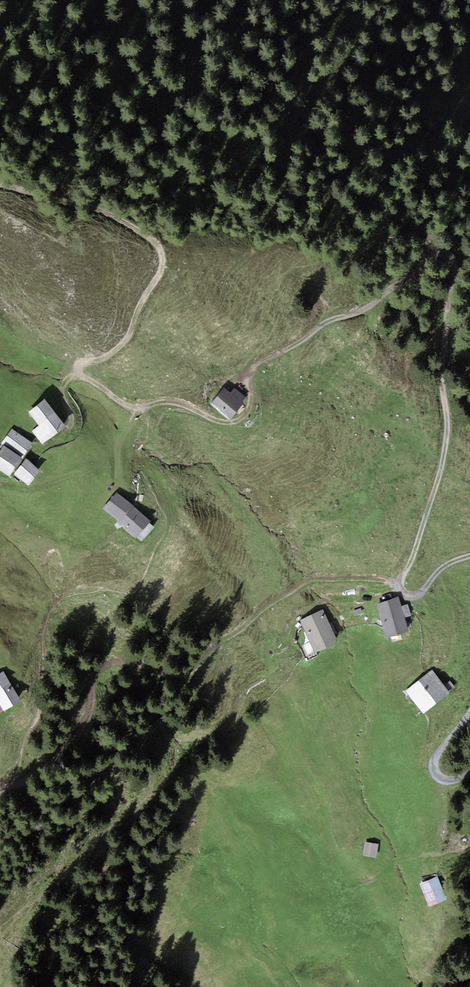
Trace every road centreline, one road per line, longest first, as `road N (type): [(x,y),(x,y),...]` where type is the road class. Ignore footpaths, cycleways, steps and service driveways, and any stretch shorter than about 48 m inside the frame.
road 1 (track): [(135,410),(173,402),(233,425),(251,409),(251,373),(381,301),(441,255),(454,263),(444,318),(446,444),(400,593),(421,591),(446,564),(469,555)]
road 2 (track): [(399,584),(309,581),(185,675),(126,658),(95,665),(88,707),(67,746),(32,775),(16,773)]
road 3 (track): [(0,186),(94,207),(156,256),(124,341),(76,370),(135,410)]

